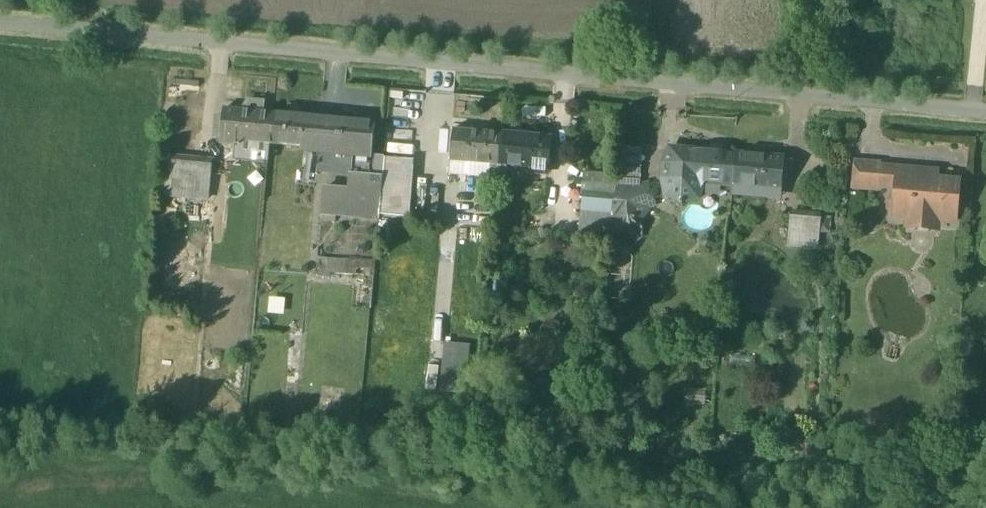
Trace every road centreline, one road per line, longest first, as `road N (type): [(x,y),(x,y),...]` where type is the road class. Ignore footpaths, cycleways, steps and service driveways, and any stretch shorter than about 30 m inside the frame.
road 1 (residential): [(0,23),(985,113)]

